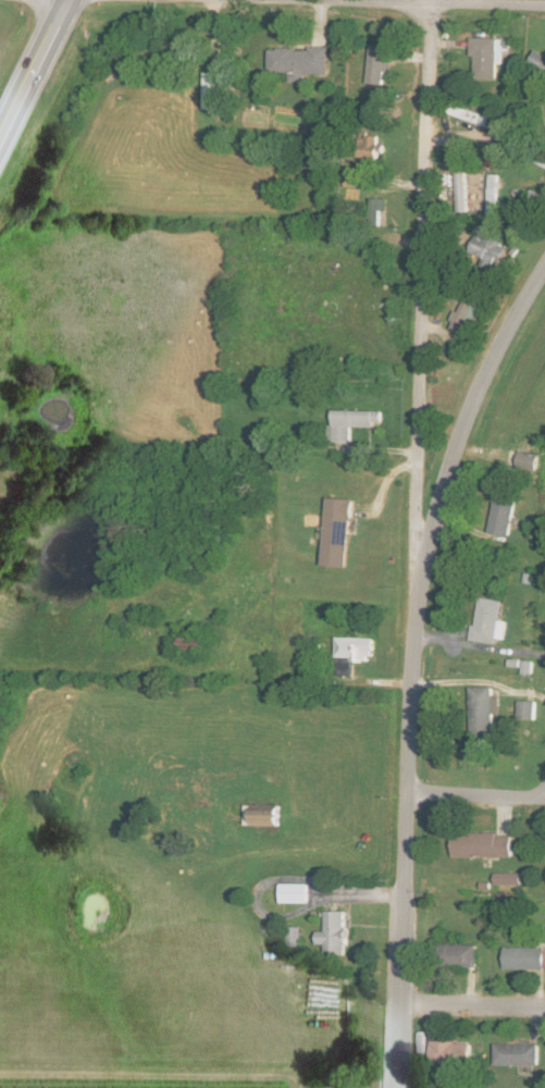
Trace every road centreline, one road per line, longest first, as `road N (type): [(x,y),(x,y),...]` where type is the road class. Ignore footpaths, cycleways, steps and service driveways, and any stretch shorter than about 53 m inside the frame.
road 1 (tertiary): [(396,1087),(416,586),(472,398),(544,261)]
road 2 (residential): [(416,586),(426,3)]
road 3 (residential): [(544,704),(456,685),(250,675)]
road 4 (residential): [(200,625),(250,675),(166,664),(163,647),(176,618),(200,625)]
road 5 (residential): [(544,7),(332,0)]
road 6 (primary): [(0,136),(67,0)]
road 7 (residential): [(544,1007),(399,1009)]
road 8 (residential): [(544,798),(409,792)]

